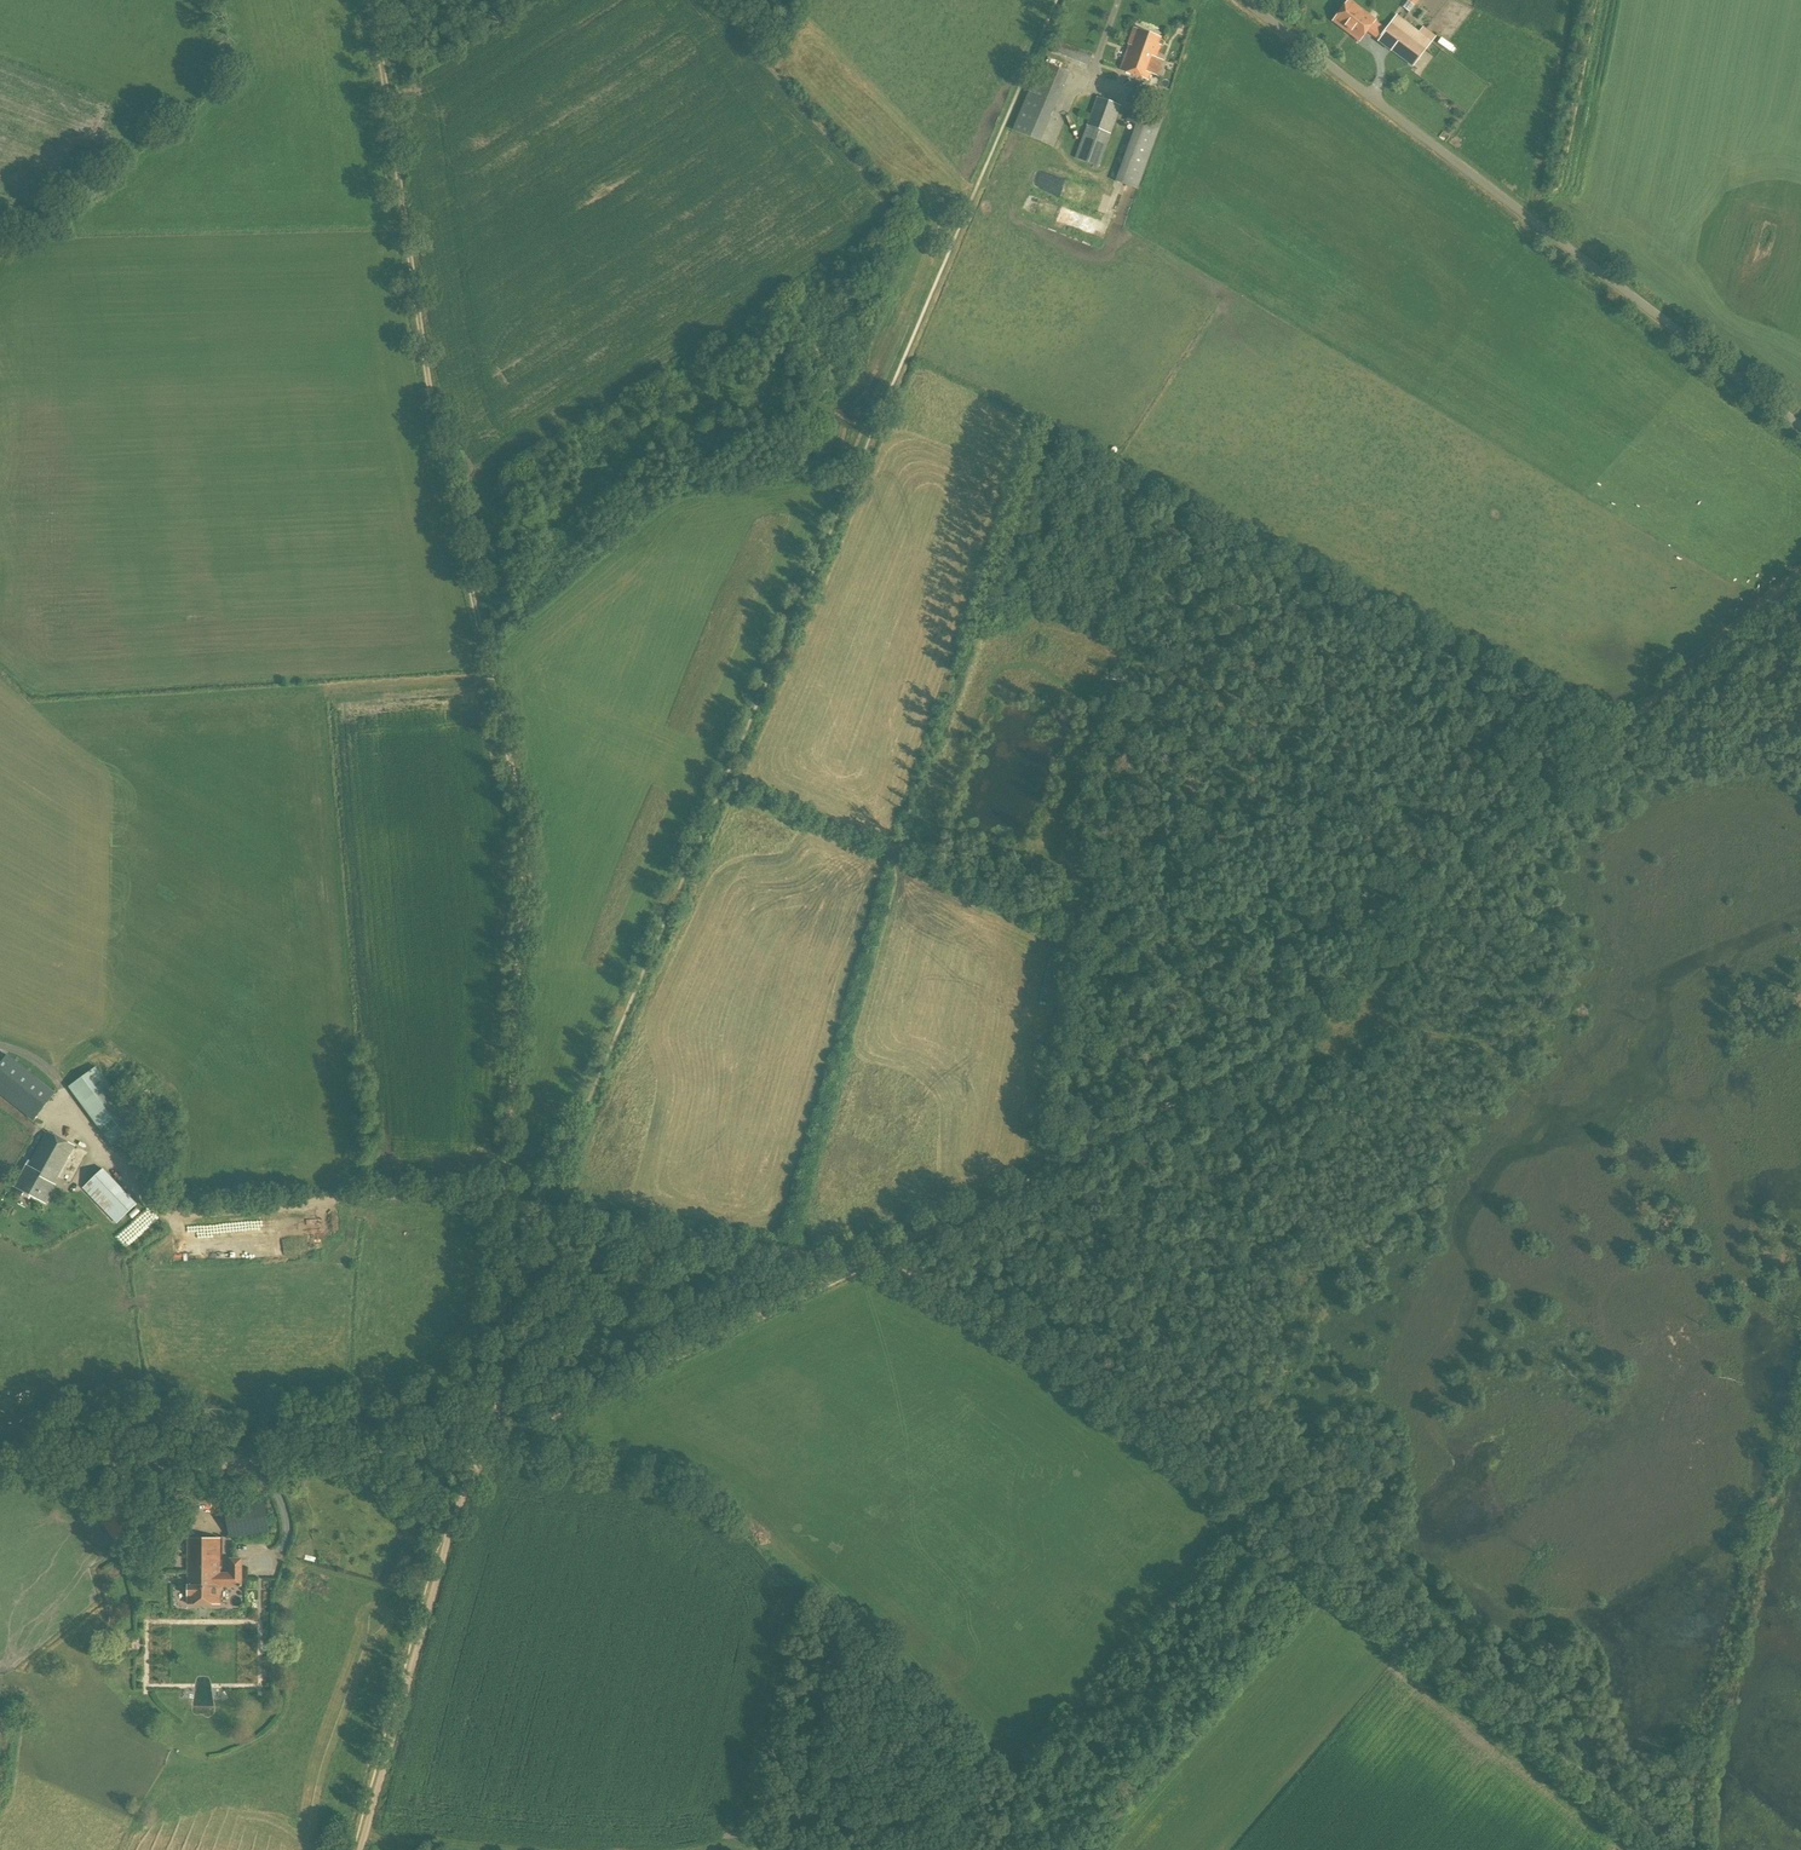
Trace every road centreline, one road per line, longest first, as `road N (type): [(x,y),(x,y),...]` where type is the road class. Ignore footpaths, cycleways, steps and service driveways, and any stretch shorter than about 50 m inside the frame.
road 1 (track): [(493,1441),(795,1295),(1266,1038),(1800,570)]
road 2 (track): [(529,1204),(875,1257),(1006,1317),(1677,1849)]
road 3 (track): [(372,0),(428,405),(521,833),(506,1196)]
road 4 (unclassified): [(1800,426),(1241,0)]
road 5 (unclassified): [(0,1466),(203,1469),(300,1448),(384,1453),(493,1441)]
road 6 (track): [(493,1441),(453,1517),(361,1849)]
road 7 (track): [(147,1197),(174,1215),(348,1197),(506,1196)]
road 8 (track): [(506,1196),(493,1441)]

